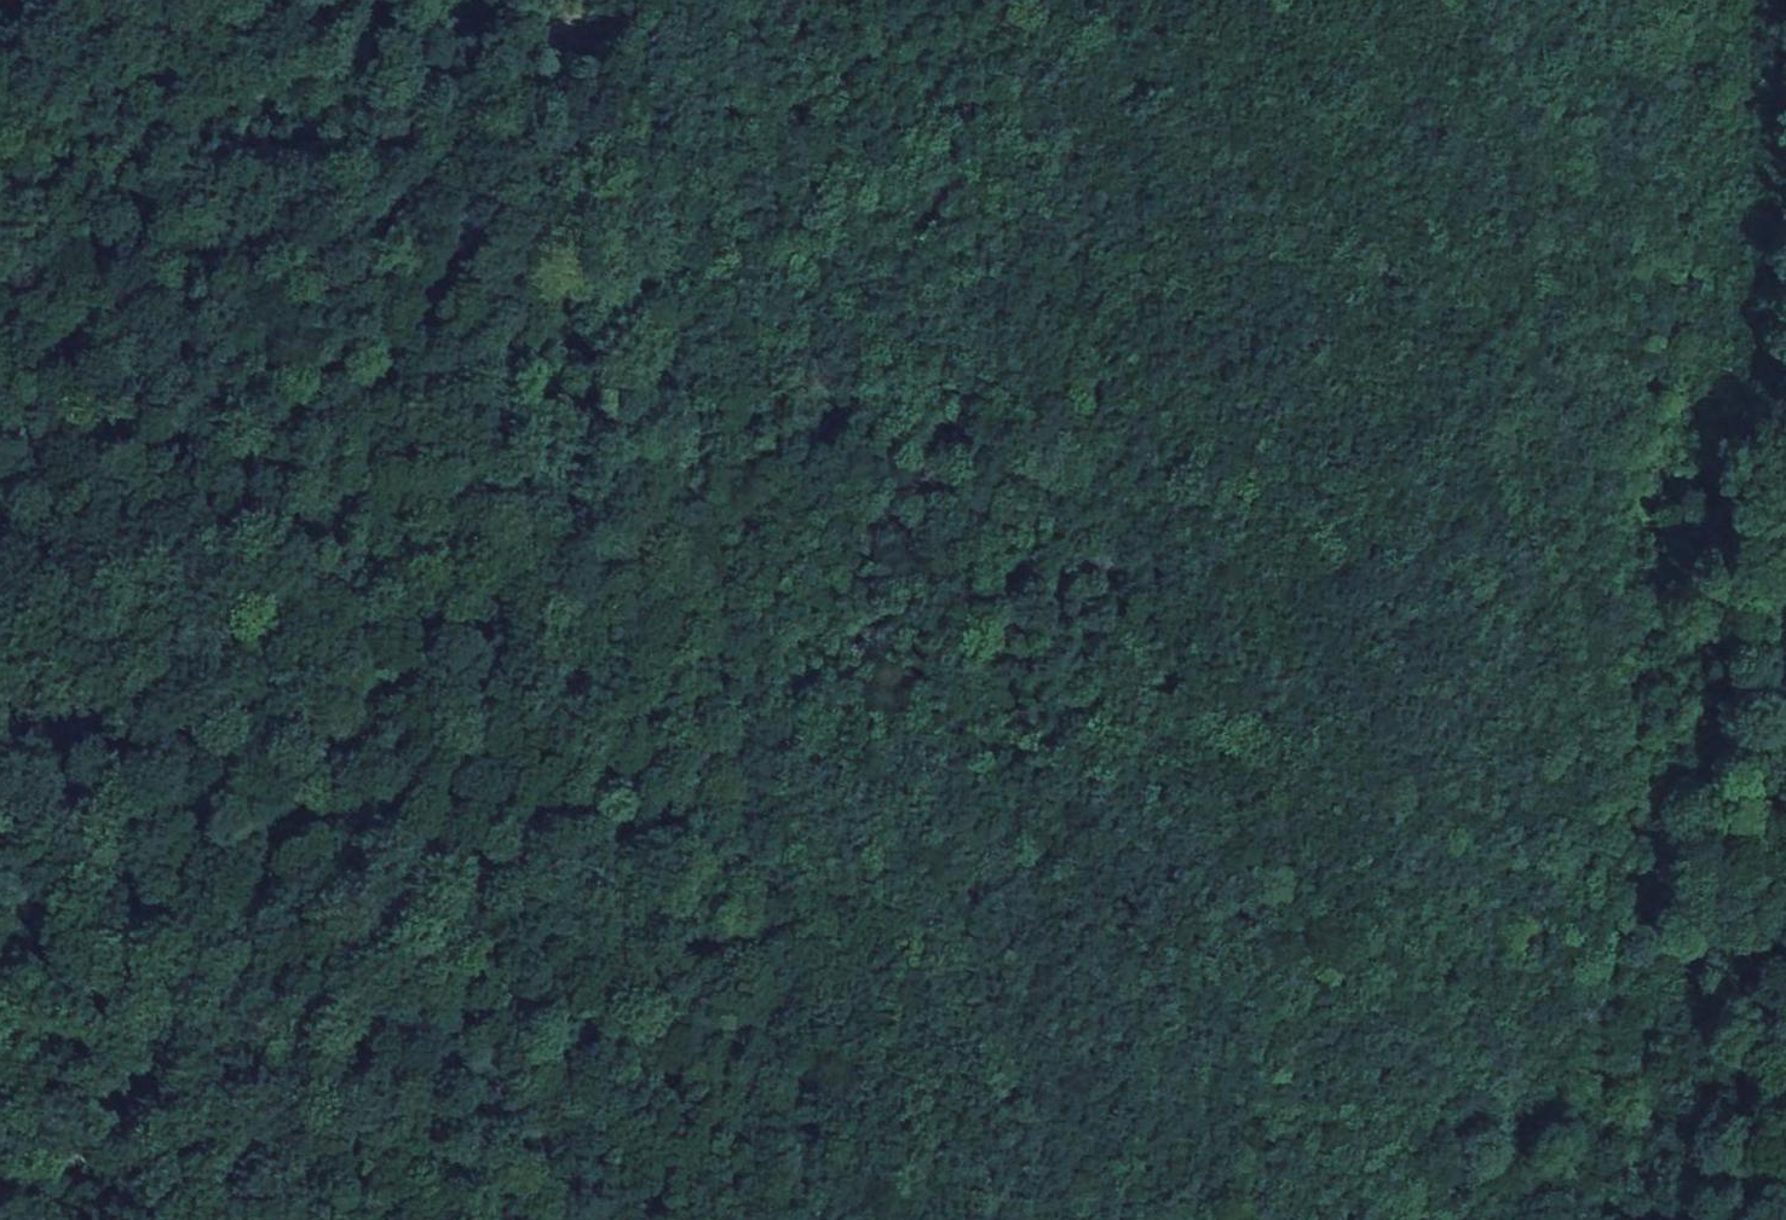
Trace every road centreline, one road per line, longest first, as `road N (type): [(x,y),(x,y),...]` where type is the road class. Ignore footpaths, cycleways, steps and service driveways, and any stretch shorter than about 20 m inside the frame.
road 1 (track): [(1785,675),(1735,1219)]

